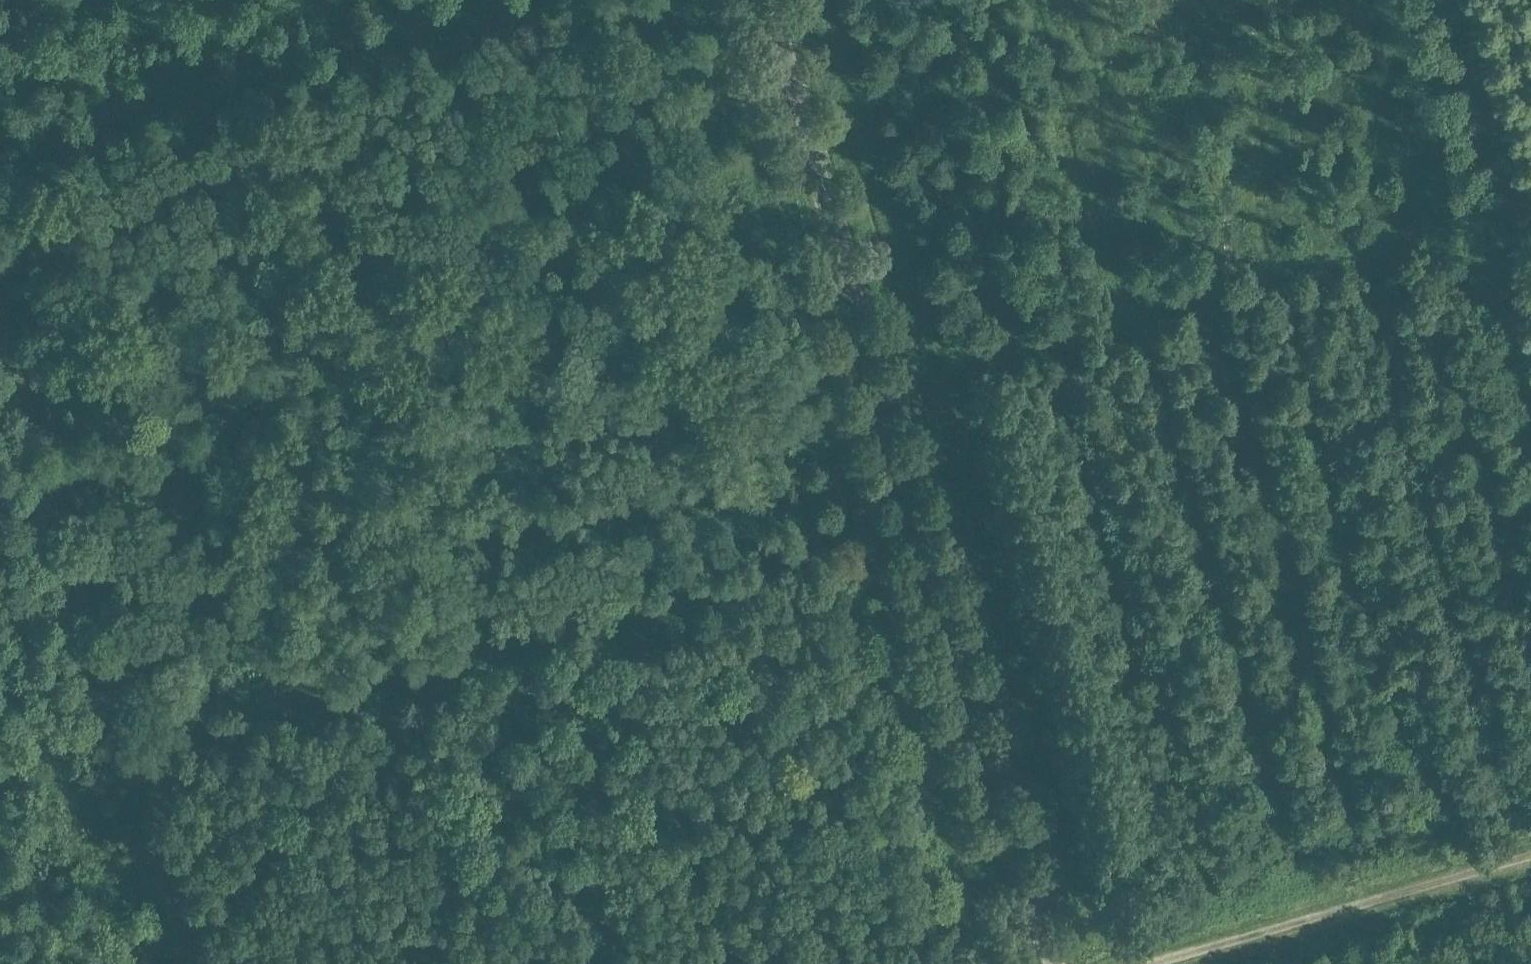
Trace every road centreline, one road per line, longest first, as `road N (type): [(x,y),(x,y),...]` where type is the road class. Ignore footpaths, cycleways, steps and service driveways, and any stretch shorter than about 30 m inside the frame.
road 1 (tertiary): [(1053,963),(780,0)]
road 2 (track): [(1530,854),(1156,963)]

